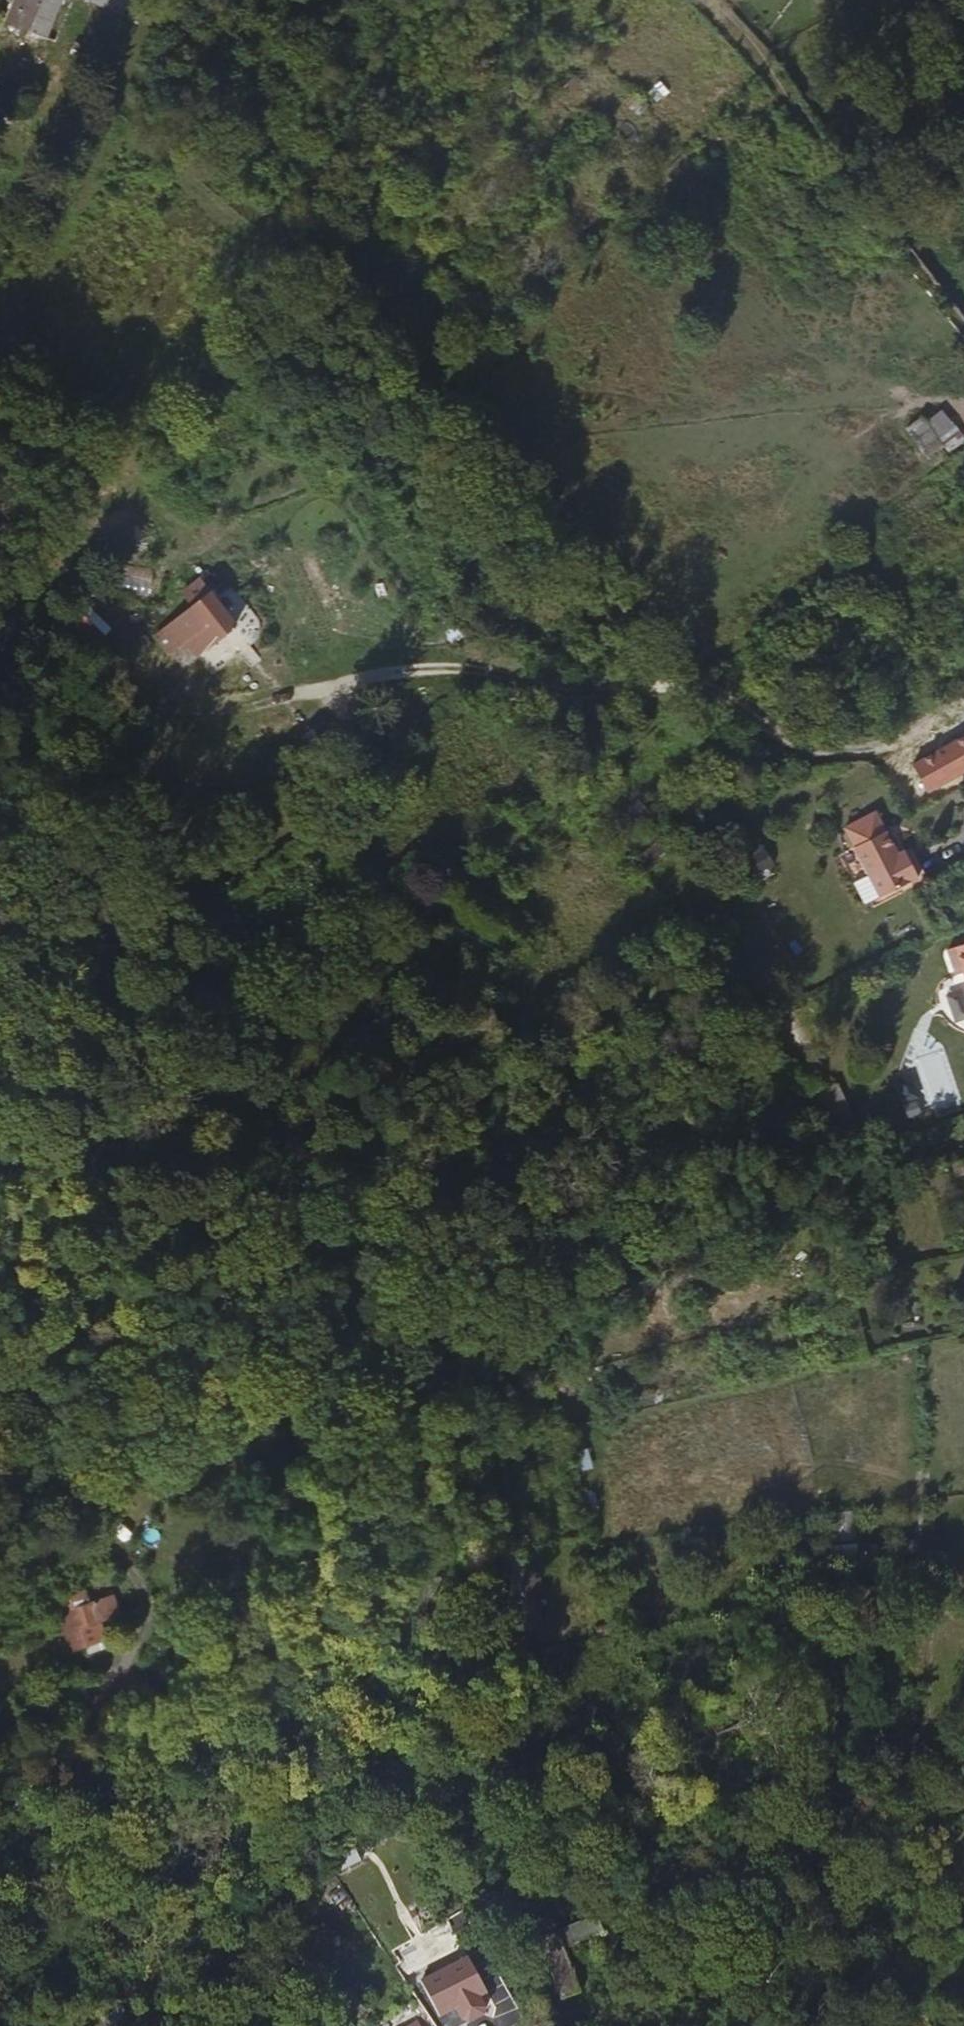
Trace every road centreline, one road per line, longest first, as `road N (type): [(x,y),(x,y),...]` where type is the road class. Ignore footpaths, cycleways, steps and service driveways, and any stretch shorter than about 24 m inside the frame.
road 1 (track): [(963,708),(894,750),(769,731),(662,681),(464,669),(174,717)]
road 2 (track): [(963,325),(812,127),(764,40),(725,0)]

